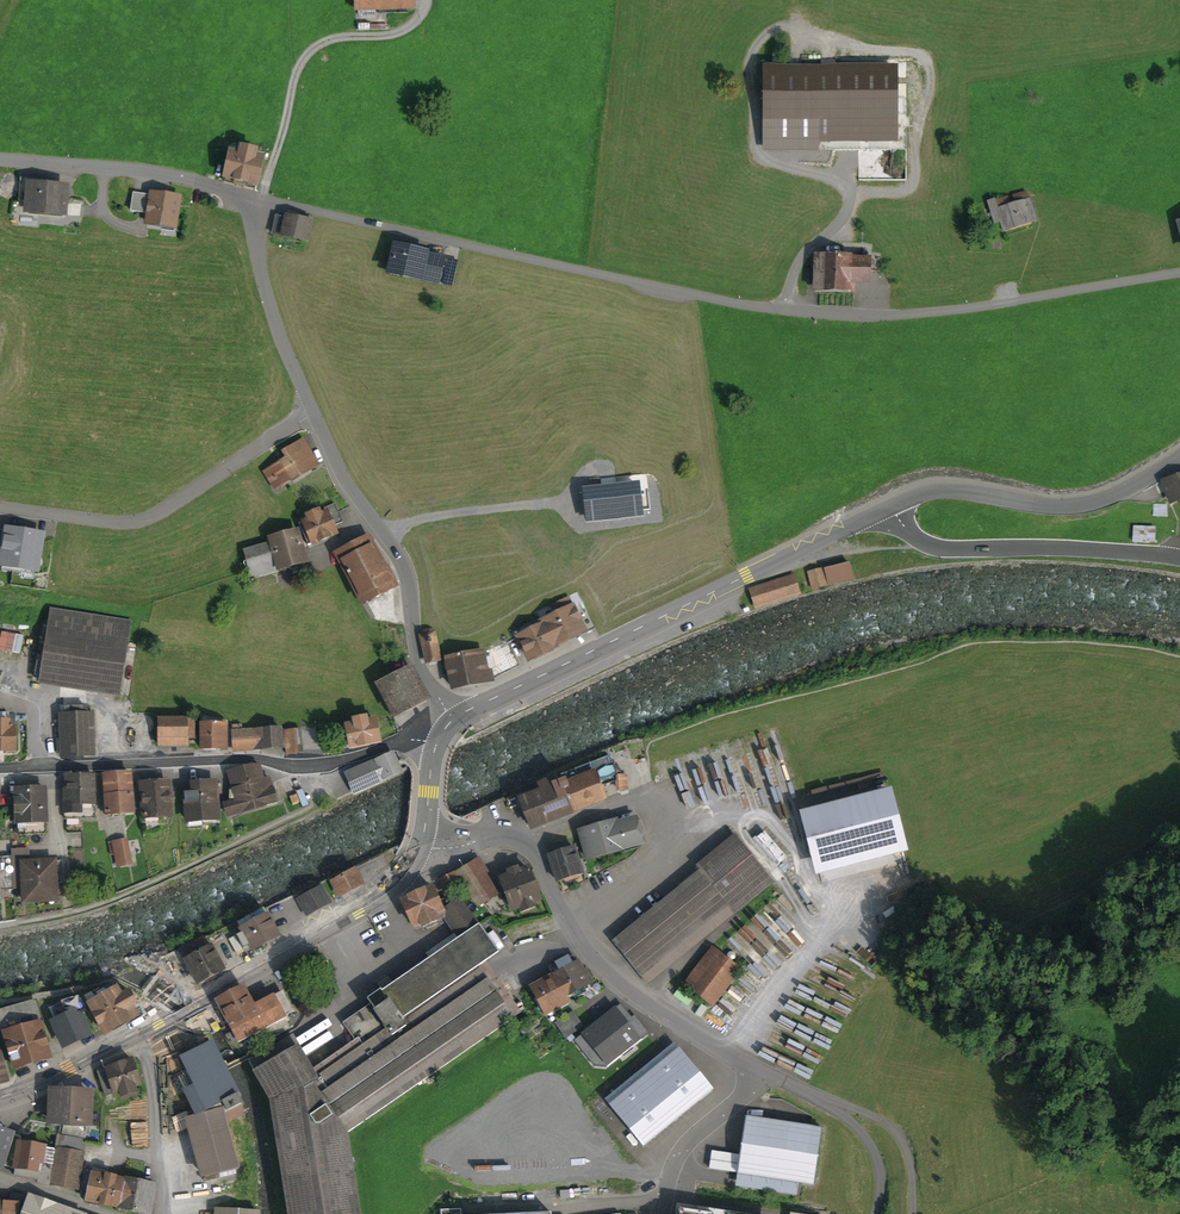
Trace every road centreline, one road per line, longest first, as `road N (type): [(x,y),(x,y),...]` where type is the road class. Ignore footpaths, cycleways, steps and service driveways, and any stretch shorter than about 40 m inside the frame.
road 1 (residential): [(254,199),(732,306),(830,318),(997,308),(1179,273)]
road 2 (unclassified): [(420,845),(456,847),(495,836),(528,844),(564,914),(609,975),(669,1017),(842,1111),(873,1148),(878,1191),(868,1213)]
road 3 (secondary): [(885,508),(456,717)]
road 4 (residential): [(438,739),(391,744),(330,765),(258,760),(0,769)]
road 5 (secondary): [(420,845),(391,890),(135,1034)]
road 6 (residential): [(314,413),(138,521),(0,508)]
road 7 (residential): [(456,717),(417,665),(405,570),(355,497),(314,413)]
road 8 (tertiary): [(885,508),(924,546),(947,551),(1046,546),(1179,557)]
road 9 (tertiary): [(1179,456),(1087,502),(945,489),(885,508)]
road 10 (track): [(263,201),(289,100),(315,50),(396,36),(425,12),(423,0)]
road 11 (residential): [(0,160),(176,178),(254,199)]
road 12 (residential): [(314,413),(263,296),(254,199)]
road 13 (residential): [(135,1034),(147,1066),(164,1213)]
road 14 (secondary): [(135,1034),(0,1096)]
road 15 (residential): [(115,1213),(0,1178)]

